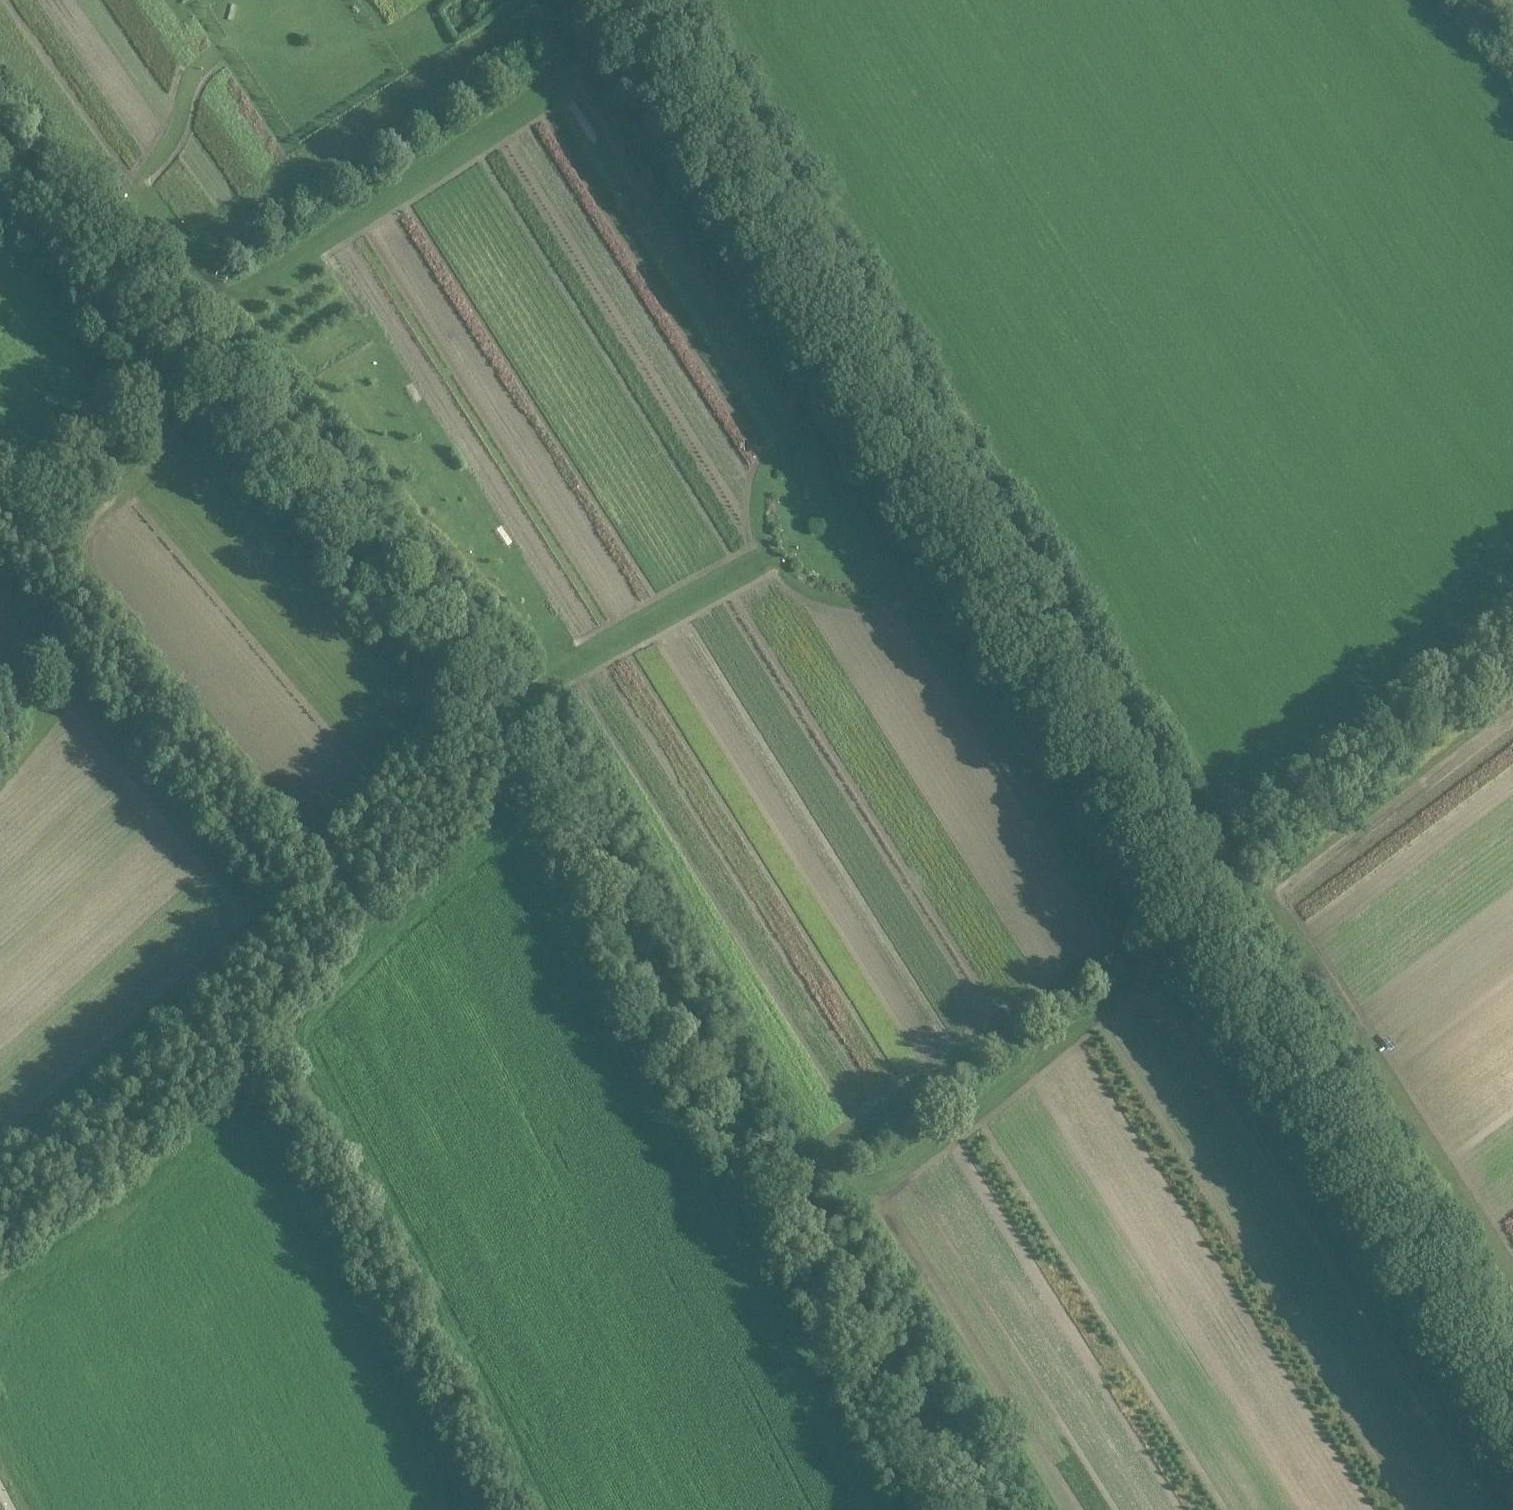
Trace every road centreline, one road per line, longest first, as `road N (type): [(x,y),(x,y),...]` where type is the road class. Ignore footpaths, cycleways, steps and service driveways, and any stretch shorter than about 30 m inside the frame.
road 1 (track): [(0,150),(540,761),(950,1509)]
road 2 (track): [(628,21),(1512,1421)]

